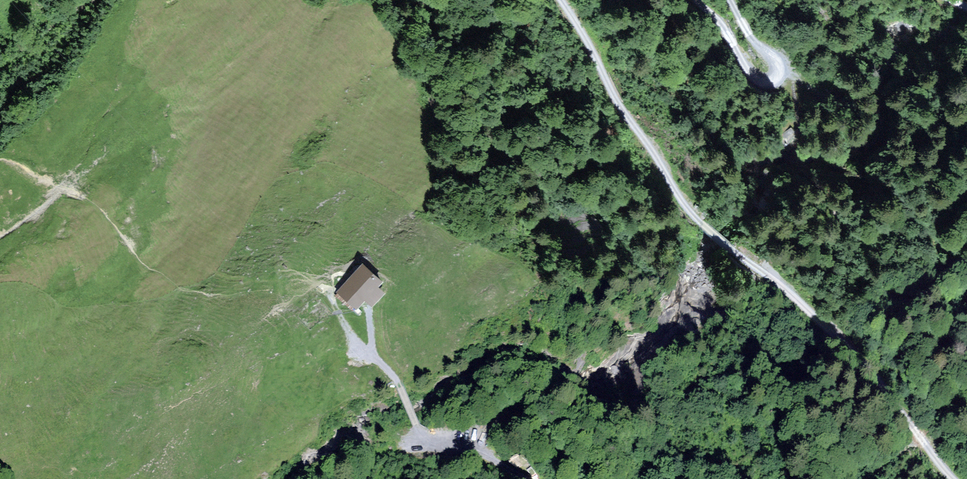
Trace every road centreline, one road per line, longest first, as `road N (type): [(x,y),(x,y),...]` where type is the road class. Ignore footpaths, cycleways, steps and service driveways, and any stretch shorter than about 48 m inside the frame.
road 1 (track): [(562,0),(619,107),(687,208),(859,359),(951,478)]
road 2 (track): [(367,350),(322,344),(252,365),(158,422),(112,427),(42,478)]
road 3 (track): [(527,478),(484,449),(420,433),(391,373),(340,316)]
road 4 (track): [(727,0),(777,63),(773,81),(752,75),(695,0)]

